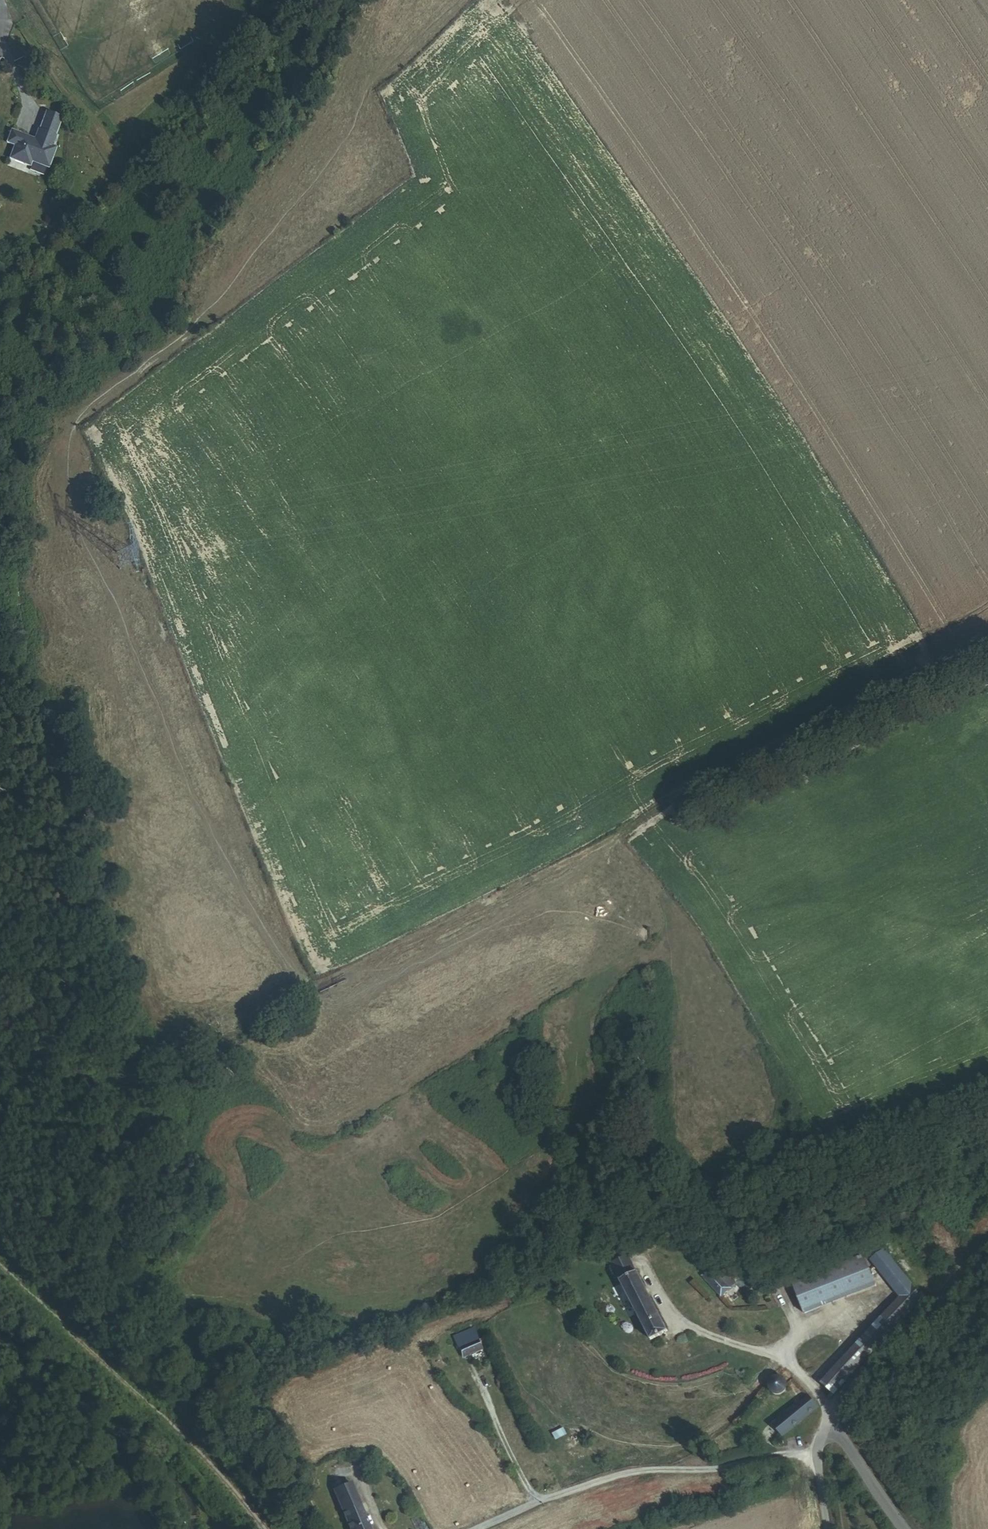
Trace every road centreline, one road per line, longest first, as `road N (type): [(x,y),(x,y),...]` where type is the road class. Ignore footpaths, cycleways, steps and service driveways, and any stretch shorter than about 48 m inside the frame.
road 1 (unclassified): [(904,1528),(829,1420),(817,1447),(830,1528)]

